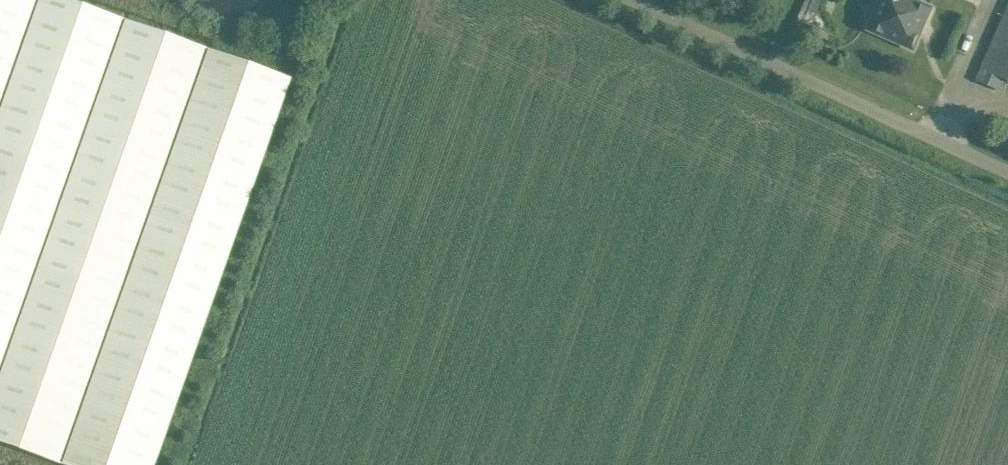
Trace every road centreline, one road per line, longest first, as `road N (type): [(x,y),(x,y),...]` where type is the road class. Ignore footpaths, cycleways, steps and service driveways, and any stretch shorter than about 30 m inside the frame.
road 1 (unclassified): [(1007,171),(634,0)]

